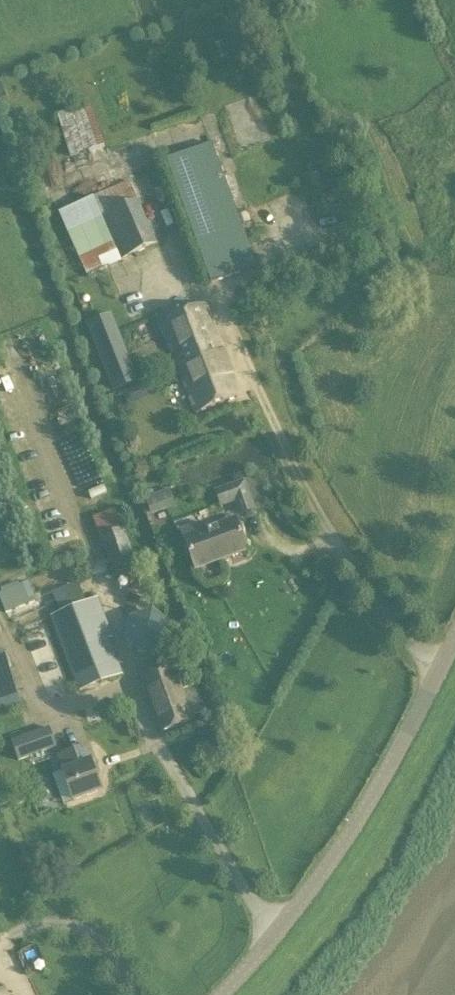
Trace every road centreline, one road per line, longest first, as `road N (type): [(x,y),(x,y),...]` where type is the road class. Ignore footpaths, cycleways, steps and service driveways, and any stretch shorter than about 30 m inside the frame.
road 1 (tertiary): [(217,994),(277,933),(363,817),(454,635)]

